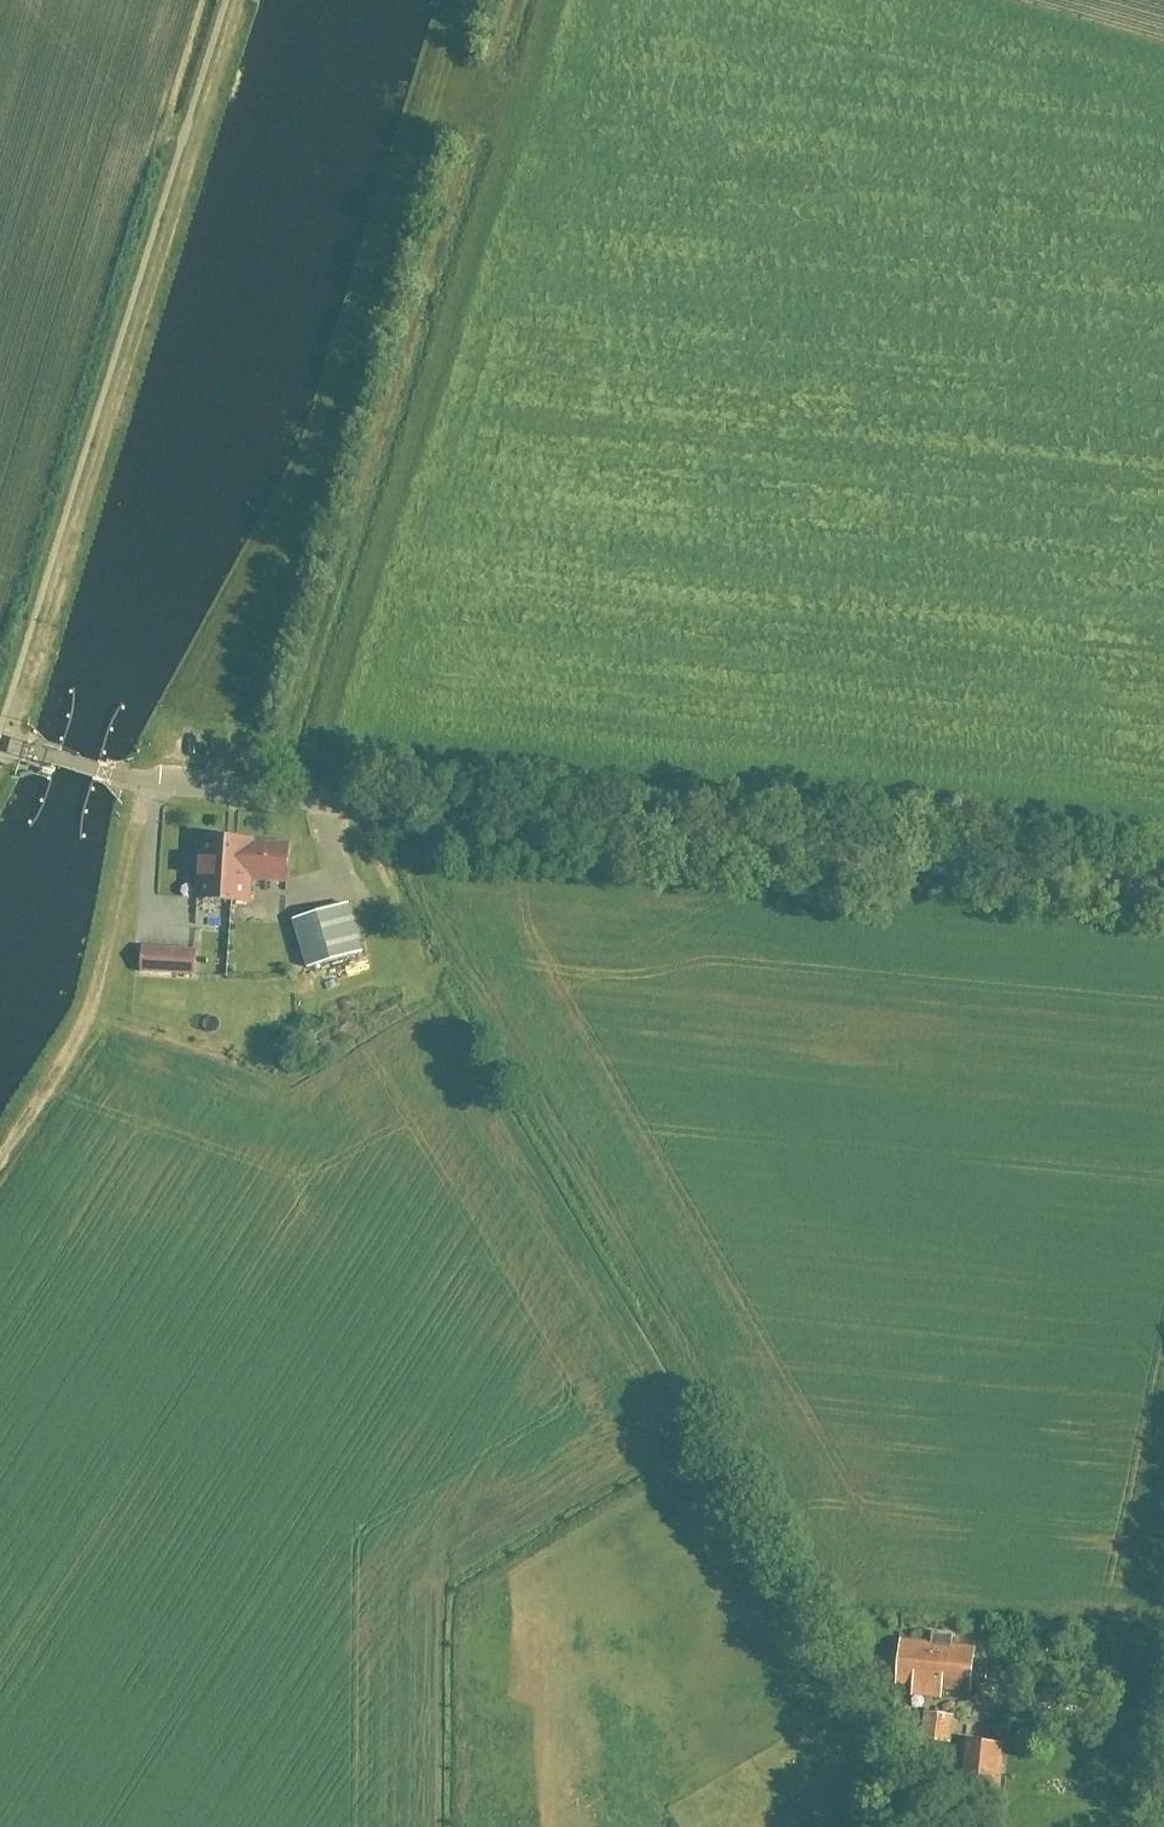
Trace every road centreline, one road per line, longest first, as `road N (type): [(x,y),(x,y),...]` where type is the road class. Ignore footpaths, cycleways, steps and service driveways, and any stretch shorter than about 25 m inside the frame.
road 1 (unclassified): [(1163,886),(142,784),(97,772)]
road 2 (track): [(234,0),(3,753)]
road 3 (track): [(142,784),(131,859),(94,990),(58,1064),(0,1152)]

